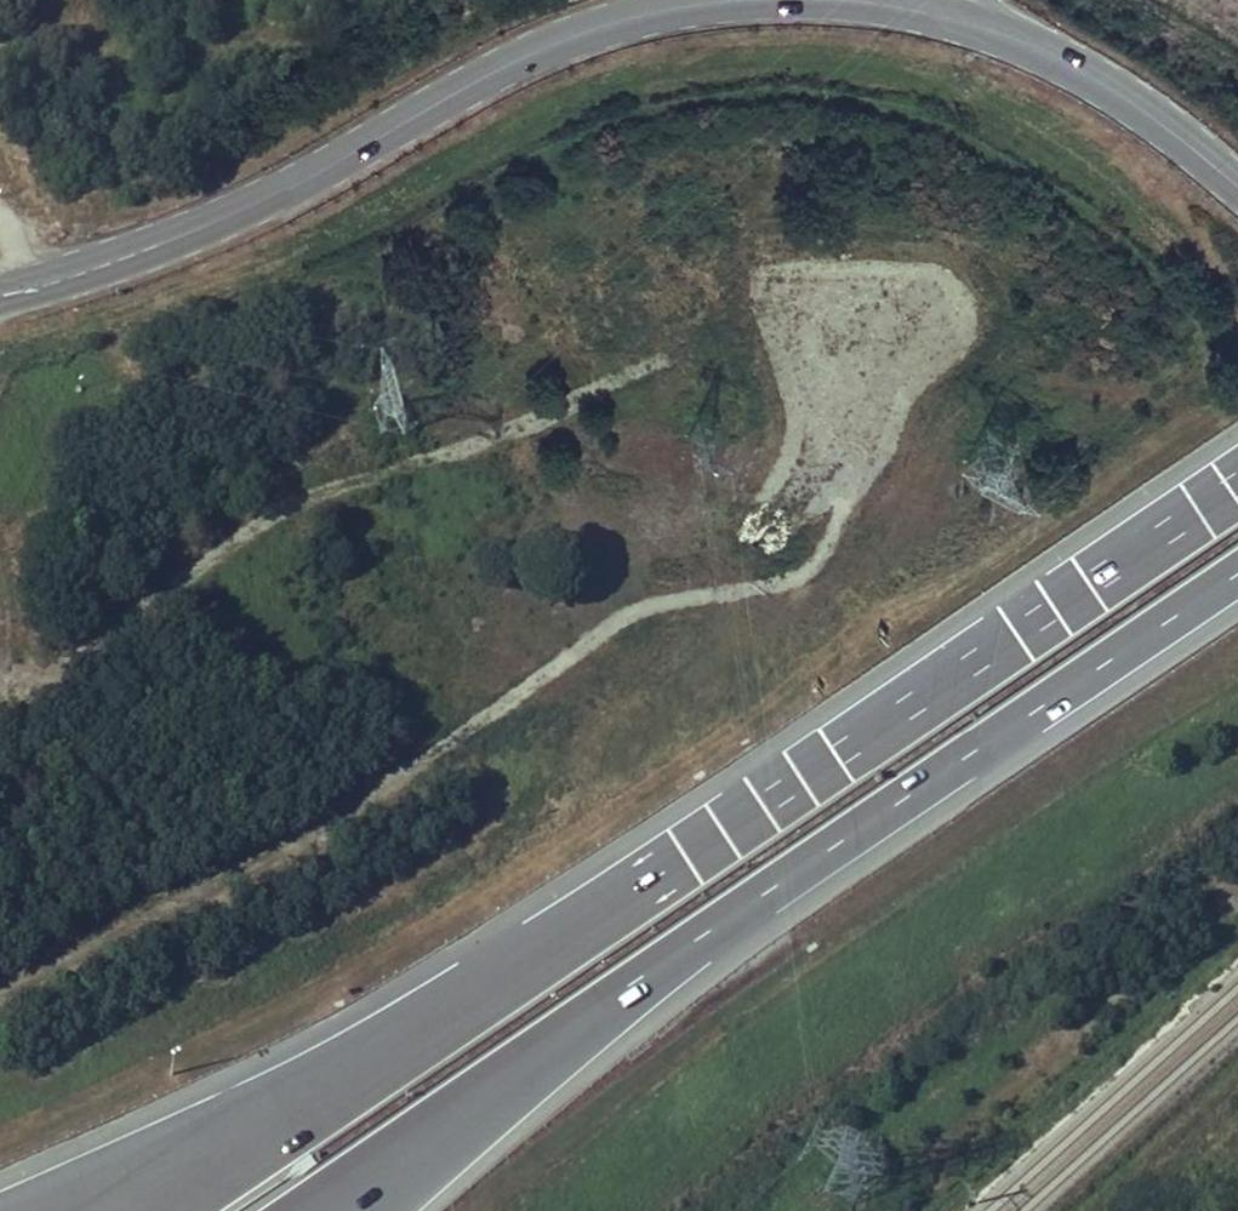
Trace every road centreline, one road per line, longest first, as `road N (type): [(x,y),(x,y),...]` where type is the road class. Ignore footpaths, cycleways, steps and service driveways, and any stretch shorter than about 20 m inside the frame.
road 1 (motorway): [(1237,481),(462,1004),(85,1210)]
road 2 (track): [(870,309),(865,431),(843,517),(812,571),(643,604),(317,838),(0,996)]
road 3 (motorway): [(358,1210),(1237,570)]
road 4 (track): [(665,360),(509,434),(282,508),(61,674),(28,688),(10,683),(0,646)]
road 5 (secondary): [(0,297),(255,205),(488,73),(574,34),(716,0)]
road 6 (secondary): [(921,10),(1012,36),(1094,75),(1237,185)]

